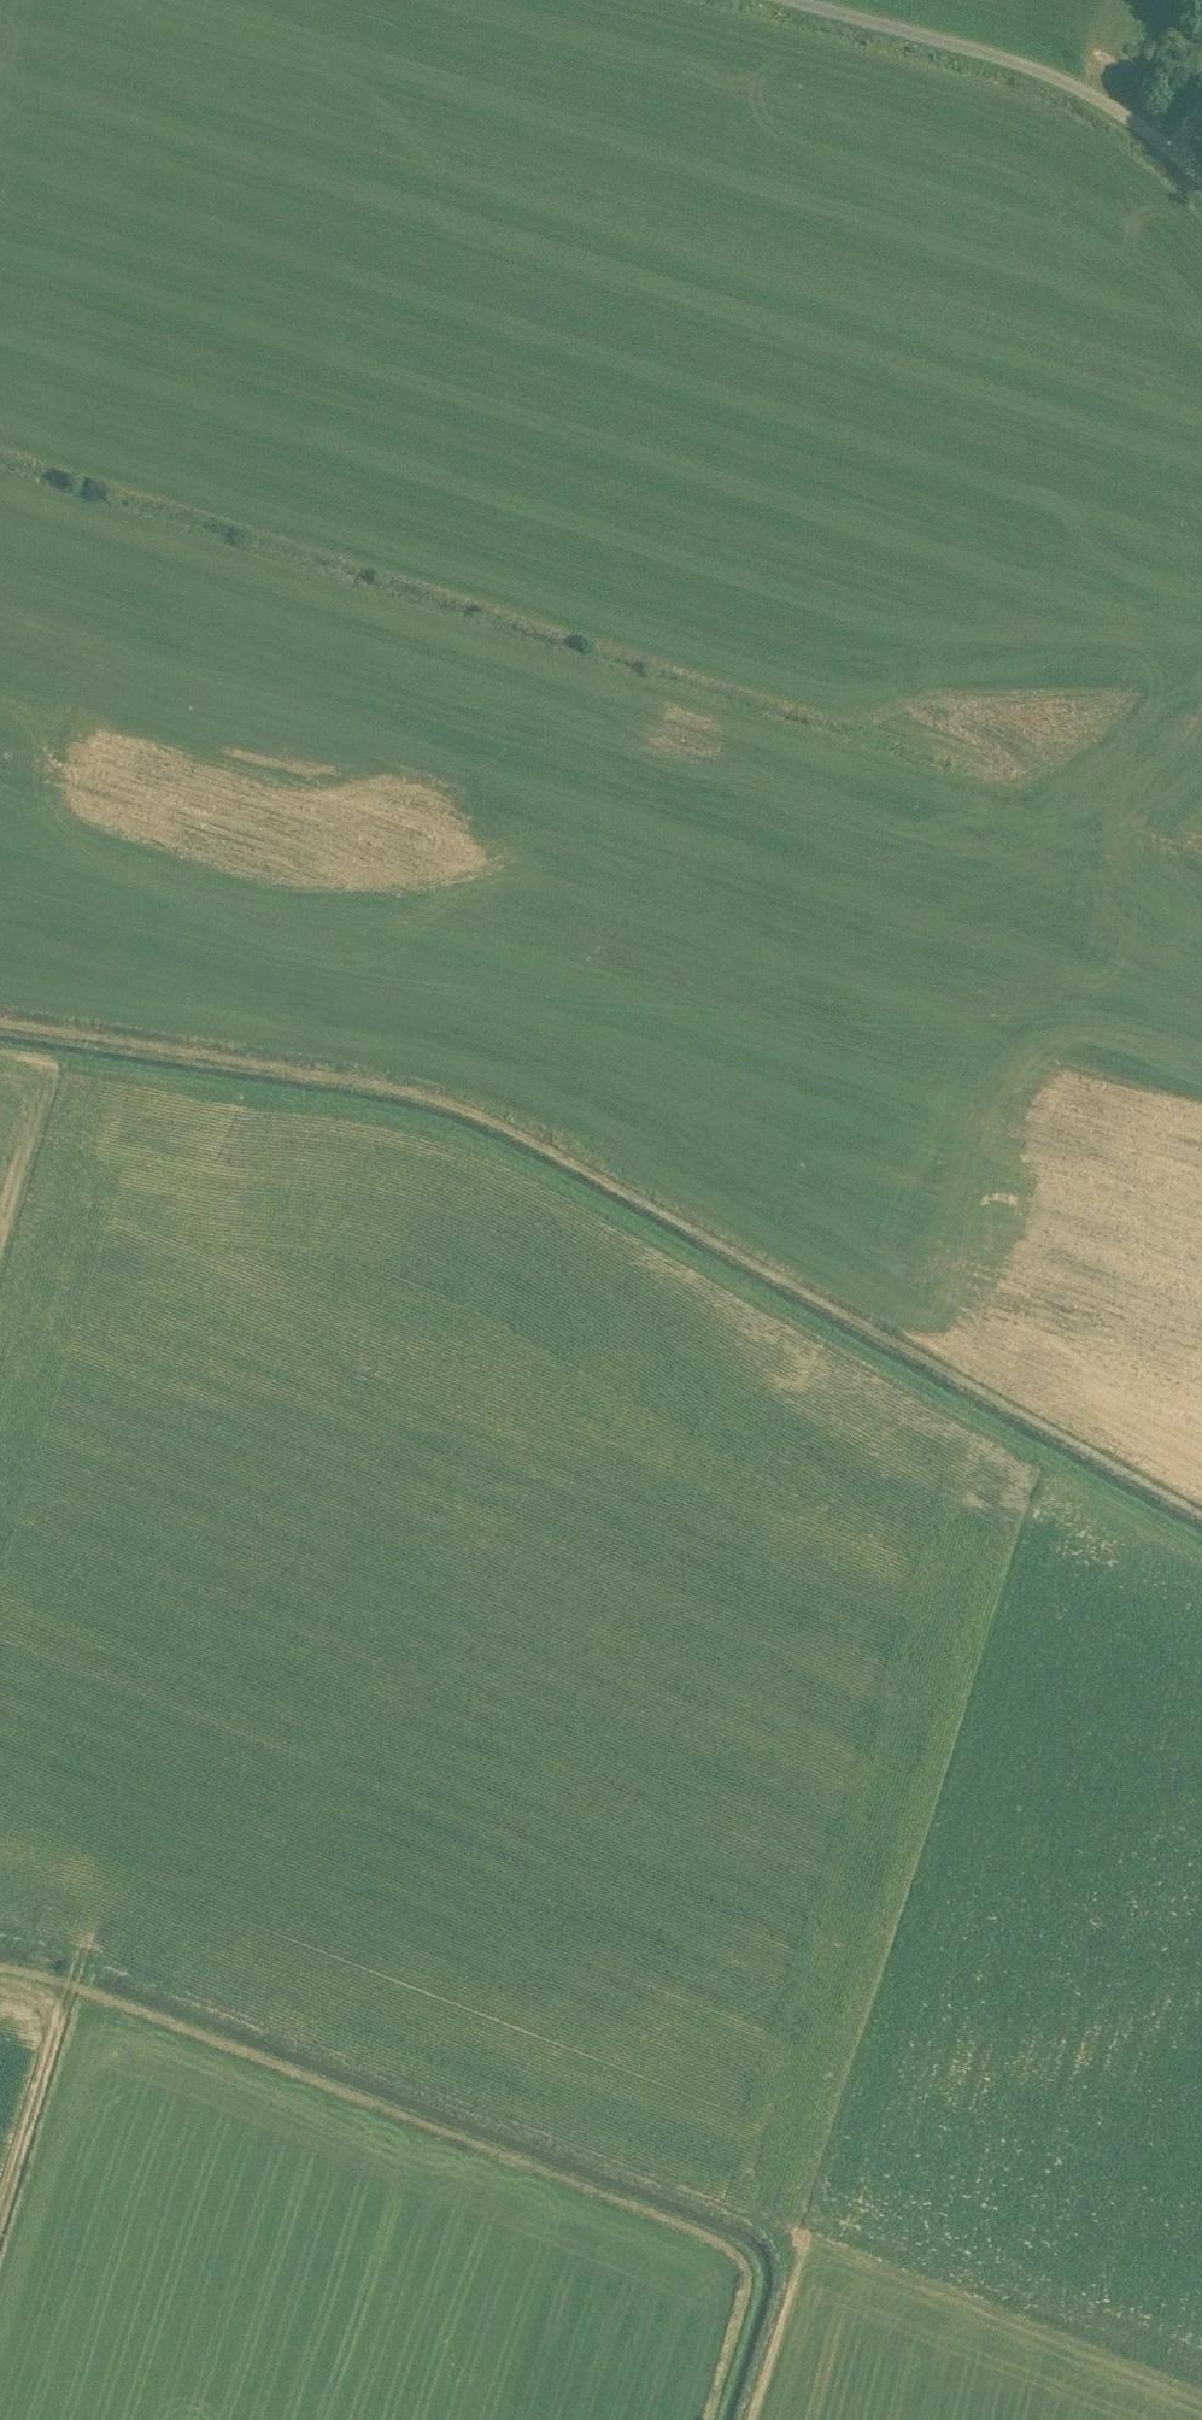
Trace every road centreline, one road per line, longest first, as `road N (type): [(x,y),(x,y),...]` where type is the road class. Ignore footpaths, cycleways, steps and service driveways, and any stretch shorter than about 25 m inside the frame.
road 1 (unclassified): [(1201,180),(1125,116),(1040,70),(793,0)]

